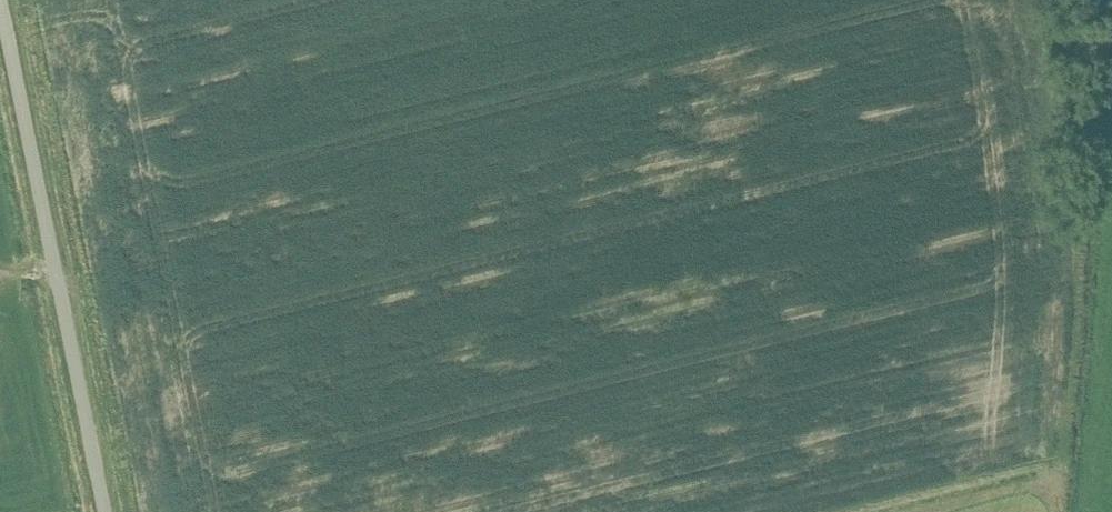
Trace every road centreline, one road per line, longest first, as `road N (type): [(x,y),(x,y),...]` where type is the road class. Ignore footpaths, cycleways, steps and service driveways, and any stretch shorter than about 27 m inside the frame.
road 1 (unclassified): [(104,511),(1,0)]

